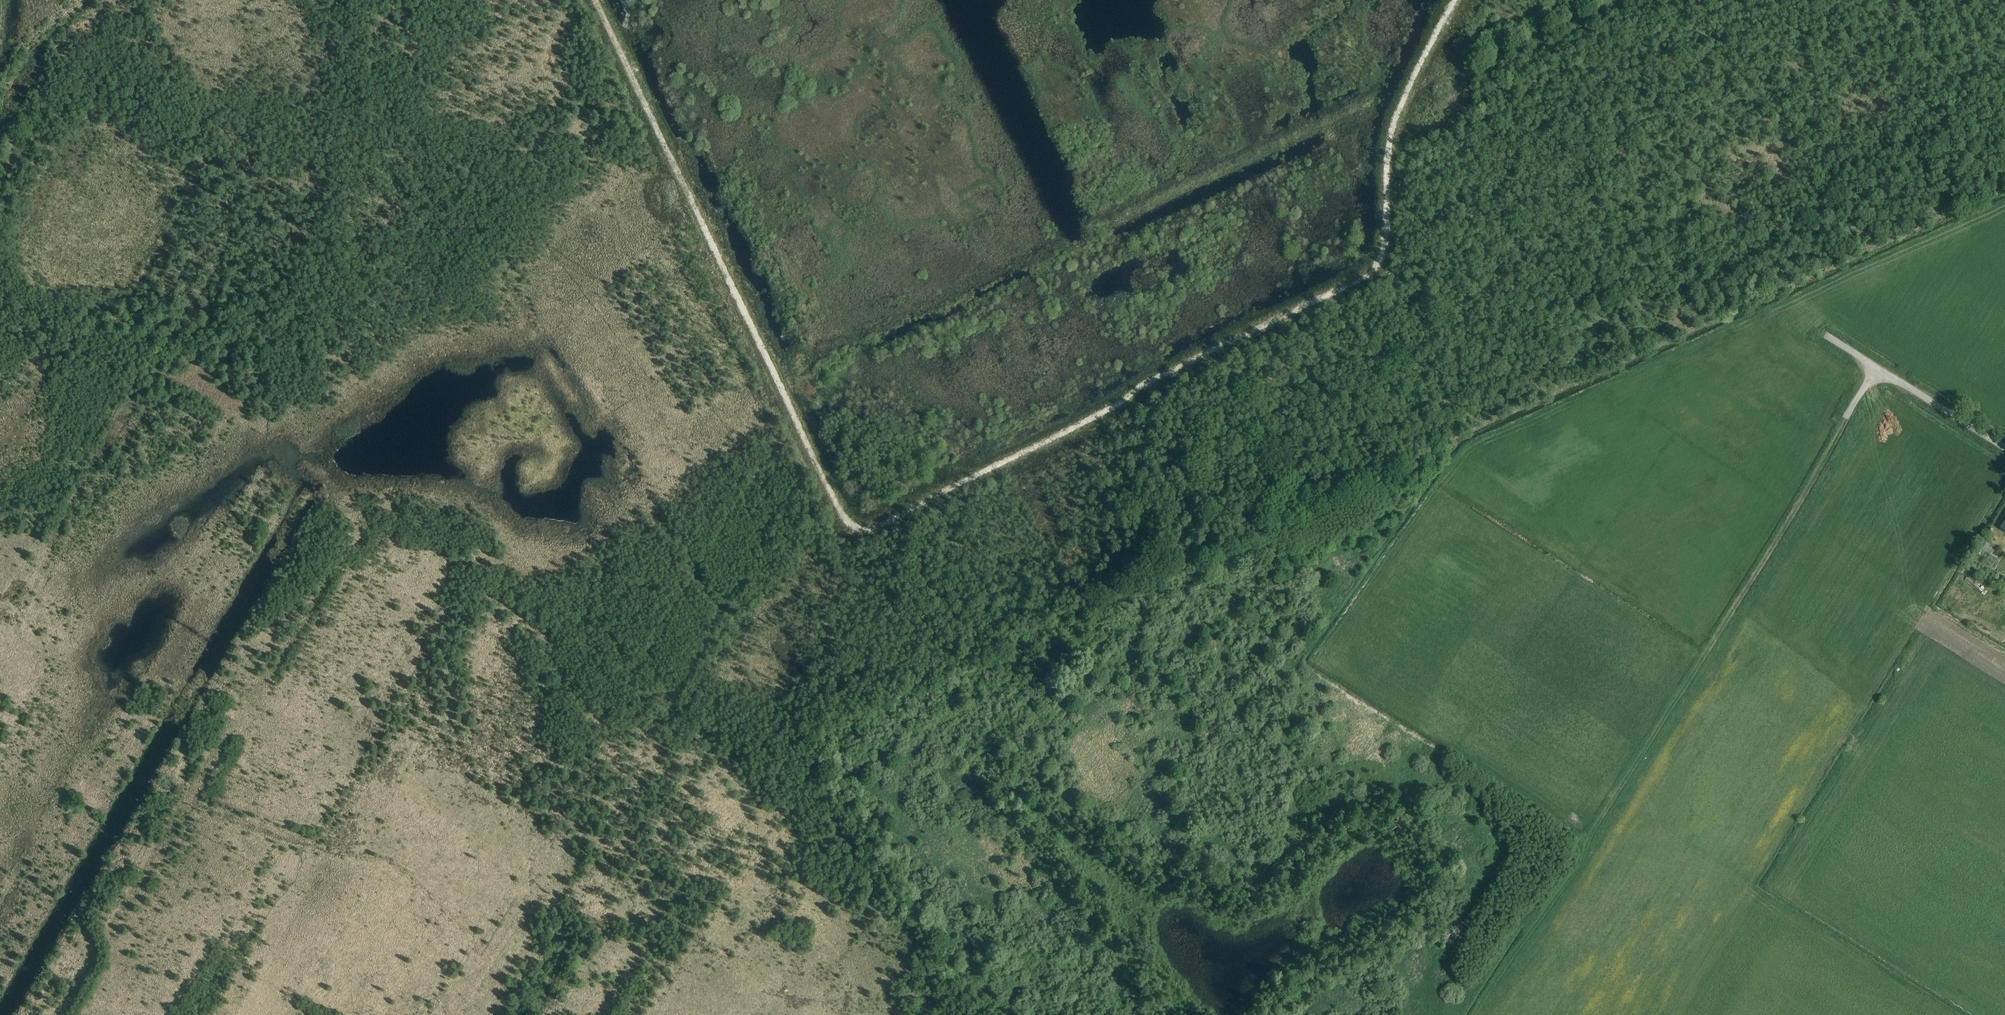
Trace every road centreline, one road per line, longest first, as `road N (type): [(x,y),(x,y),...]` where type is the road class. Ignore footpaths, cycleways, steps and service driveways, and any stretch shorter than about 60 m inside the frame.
road 1 (track): [(1708,645),(1846,417)]
road 2 (unclassified): [(2004,449),(1877,368)]

